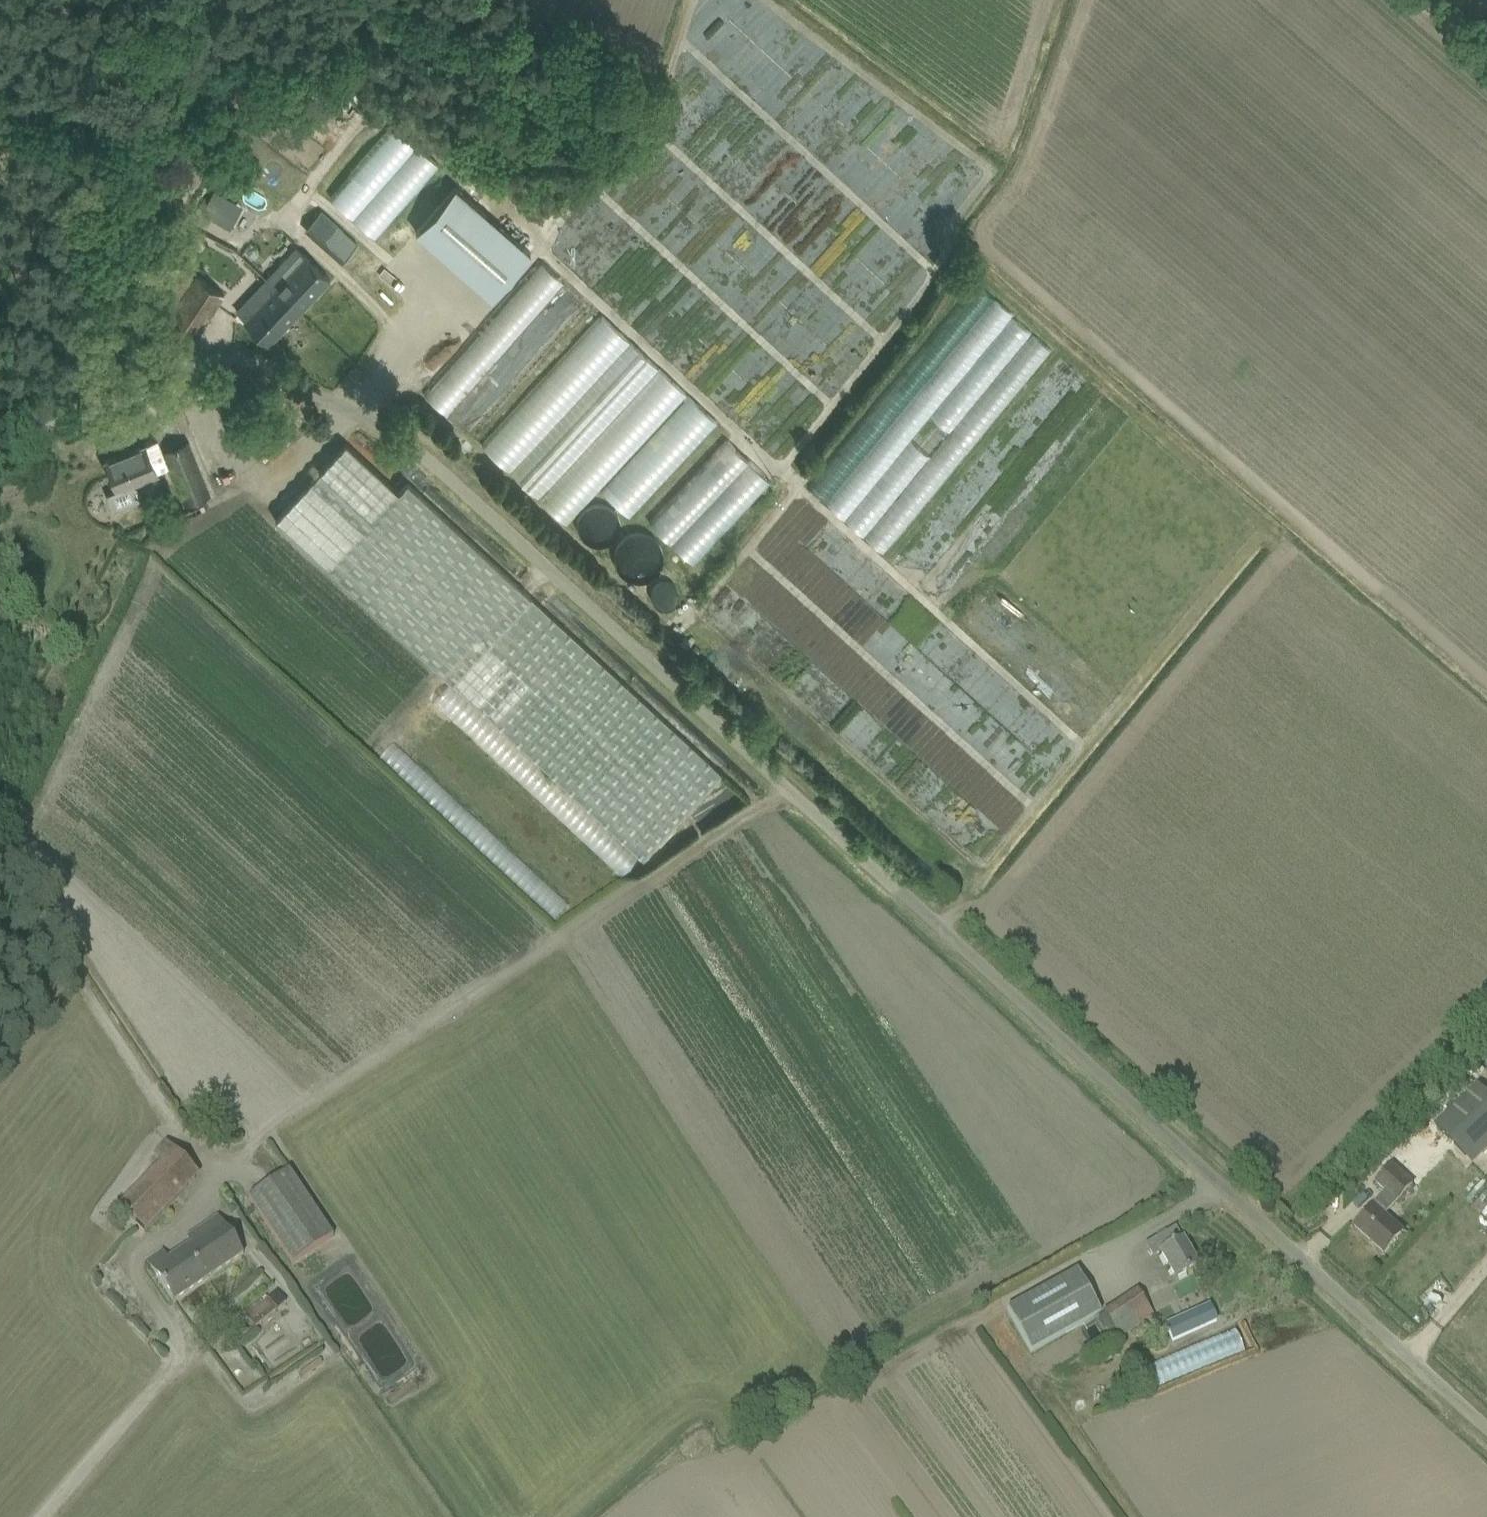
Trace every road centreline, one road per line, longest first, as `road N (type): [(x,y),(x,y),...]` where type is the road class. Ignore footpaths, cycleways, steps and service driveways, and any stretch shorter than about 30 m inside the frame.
road 1 (unclassified): [(1486,1431),(799,792),(319,382),(263,364),(211,363),(88,402)]

